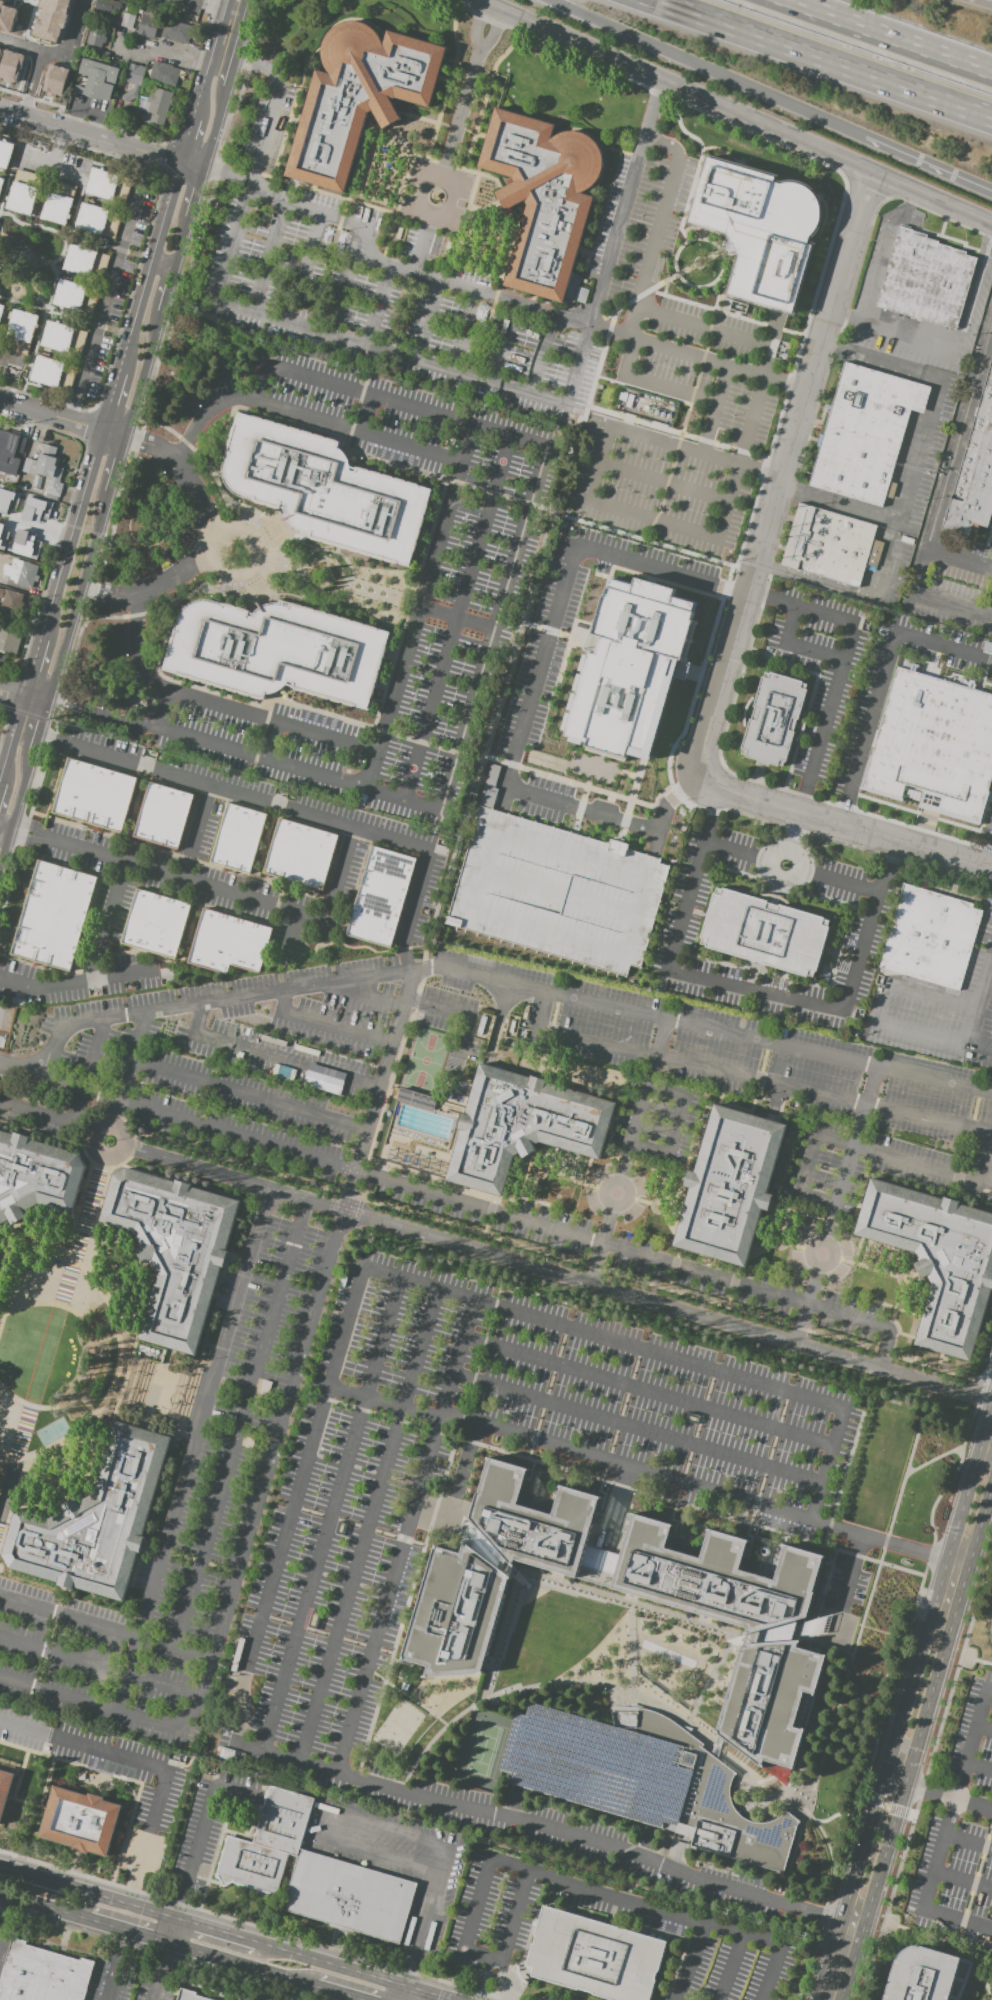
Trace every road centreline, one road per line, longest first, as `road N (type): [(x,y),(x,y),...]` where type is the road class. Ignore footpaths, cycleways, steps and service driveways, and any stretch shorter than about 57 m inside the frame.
road 1 (residential): [(730,793),(708,774),(706,746),(872,171)]
road 2 (tertiary): [(991,222),(475,0)]
road 3 (secondary): [(852,1926),(868,1908),(991,1481)]
road 4 (motorway): [(653,0),(991,119)]
road 5 (secondary): [(991,1405),(896,1733)]
road 6 (motorway): [(548,0),(850,132)]
road 7 (secondary): [(126,1918),(410,1999)]
road 8 (residential): [(991,869),(730,793)]
road 9 (motorway): [(991,73),(784,0)]
road 10 (secondary): [(179,162),(118,372)]
road 11 (secondary): [(101,430),(40,637)]
road 12 (residential): [(0,109),(179,162)]
road 13 (motorway): [(850,132),(991,194)]
road 14 (secondary): [(883,1779),(847,1904),(852,1926)]
road 15 (secondary): [(126,1918),(0,1868)]
road 16 (secondary): [(0,1895),(126,1918)]
road 17 (secondary): [(124,436),(160,315)]
road 18 (secondary): [(46,703),(81,586)]

